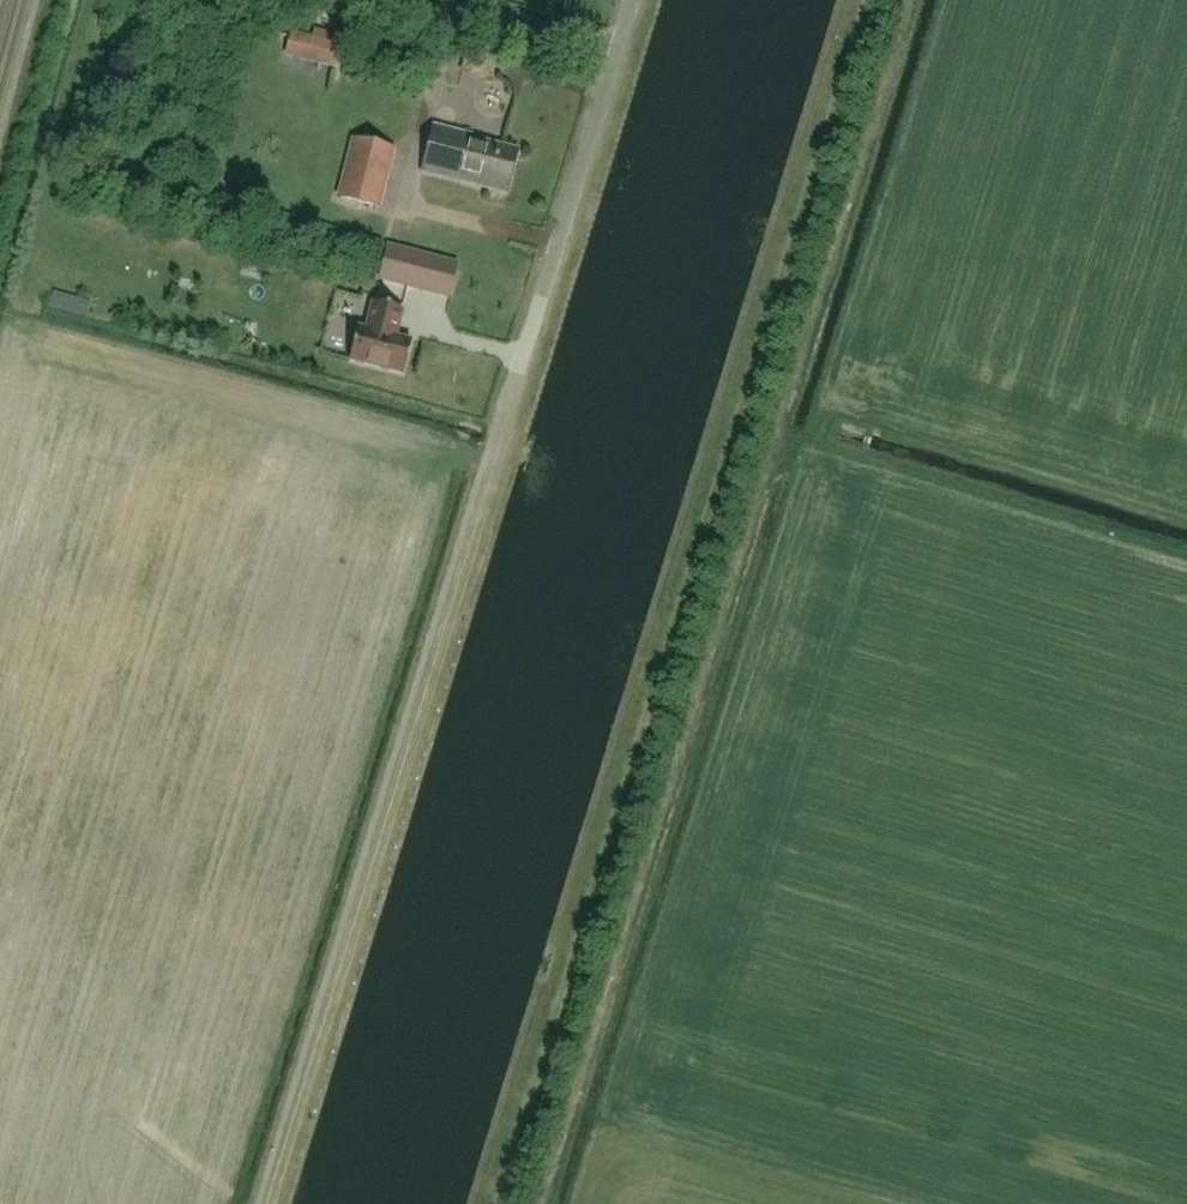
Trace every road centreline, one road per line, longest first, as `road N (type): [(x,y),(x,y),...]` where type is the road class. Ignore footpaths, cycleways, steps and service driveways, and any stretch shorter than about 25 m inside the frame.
road 1 (track): [(522,367),(266,1203)]
road 2 (unclassified): [(522,367),(634,0)]

